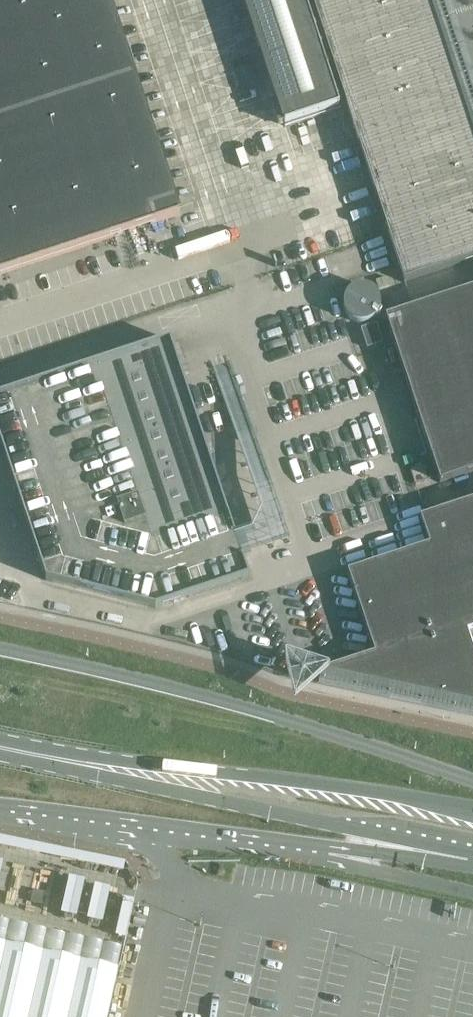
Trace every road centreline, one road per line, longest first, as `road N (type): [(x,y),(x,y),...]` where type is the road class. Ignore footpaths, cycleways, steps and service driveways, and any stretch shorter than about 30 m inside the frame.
road 1 (primary): [(472,783),(223,706),(0,652)]
road 2 (primary): [(76,763),(218,802),(472,852)]
road 3 (primary): [(472,810),(264,779),(76,763)]
road 4 (primary): [(0,814),(321,856)]
road 5 (unclassified): [(321,856),(472,891)]
road 6 (primary): [(321,856),(472,859)]

